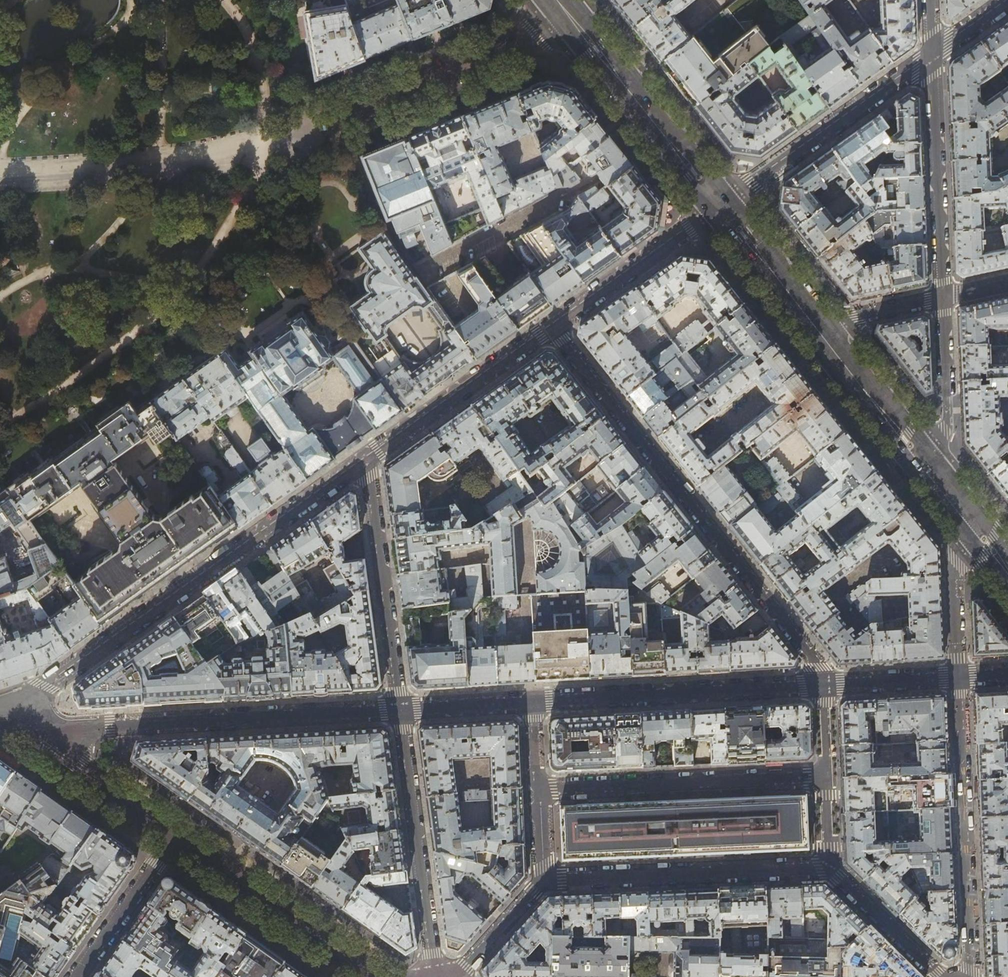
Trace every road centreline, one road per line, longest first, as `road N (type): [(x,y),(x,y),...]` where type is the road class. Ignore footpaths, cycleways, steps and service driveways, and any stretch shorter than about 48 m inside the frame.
road 1 (residential): [(550,326),(822,685)]
road 2 (residential): [(367,457),(12,710)]
road 3 (residential): [(42,731),(399,710)]
road 4 (residential): [(958,676),(971,976)]
road 5 (residential): [(533,702),(822,685)]
road 6 (residential): [(826,777),(537,789)]
road 7 (residential): [(541,880),(830,869)]
road 8 (residential): [(319,125),(573,20)]
road 9 (residential): [(433,976),(399,710)]
road 10 (residential): [(932,53),(719,205)]
road 11 (residential): [(399,710),(367,457)]
road 12 (residential): [(932,53),(942,297)]
road 13 (tertiary): [(374,976),(177,837)]
road 14 (primary): [(719,205),(573,20)]
road 15 (residential): [(367,457),(550,326)]
road 16 (residential): [(719,205),(550,326)]
road 17 (residential): [(942,297),(944,428),(921,461)]
road 18 (primary): [(921,461),(816,326)]
road 19 (residential): [(177,837),(78,976)]
road 20 (residential): [(969,521),(952,559),(958,676)]
road 21 (primary): [(816,326),(719,205)]
road 22 (residential): [(830,869),(940,976)]
road 23 (residential): [(822,685),(958,676)]
road 24 (residential): [(399,710),(533,702)]
road 25 (residential): [(816,326),(942,297)]
road 26 (residential): [(459,976),(541,880)]

